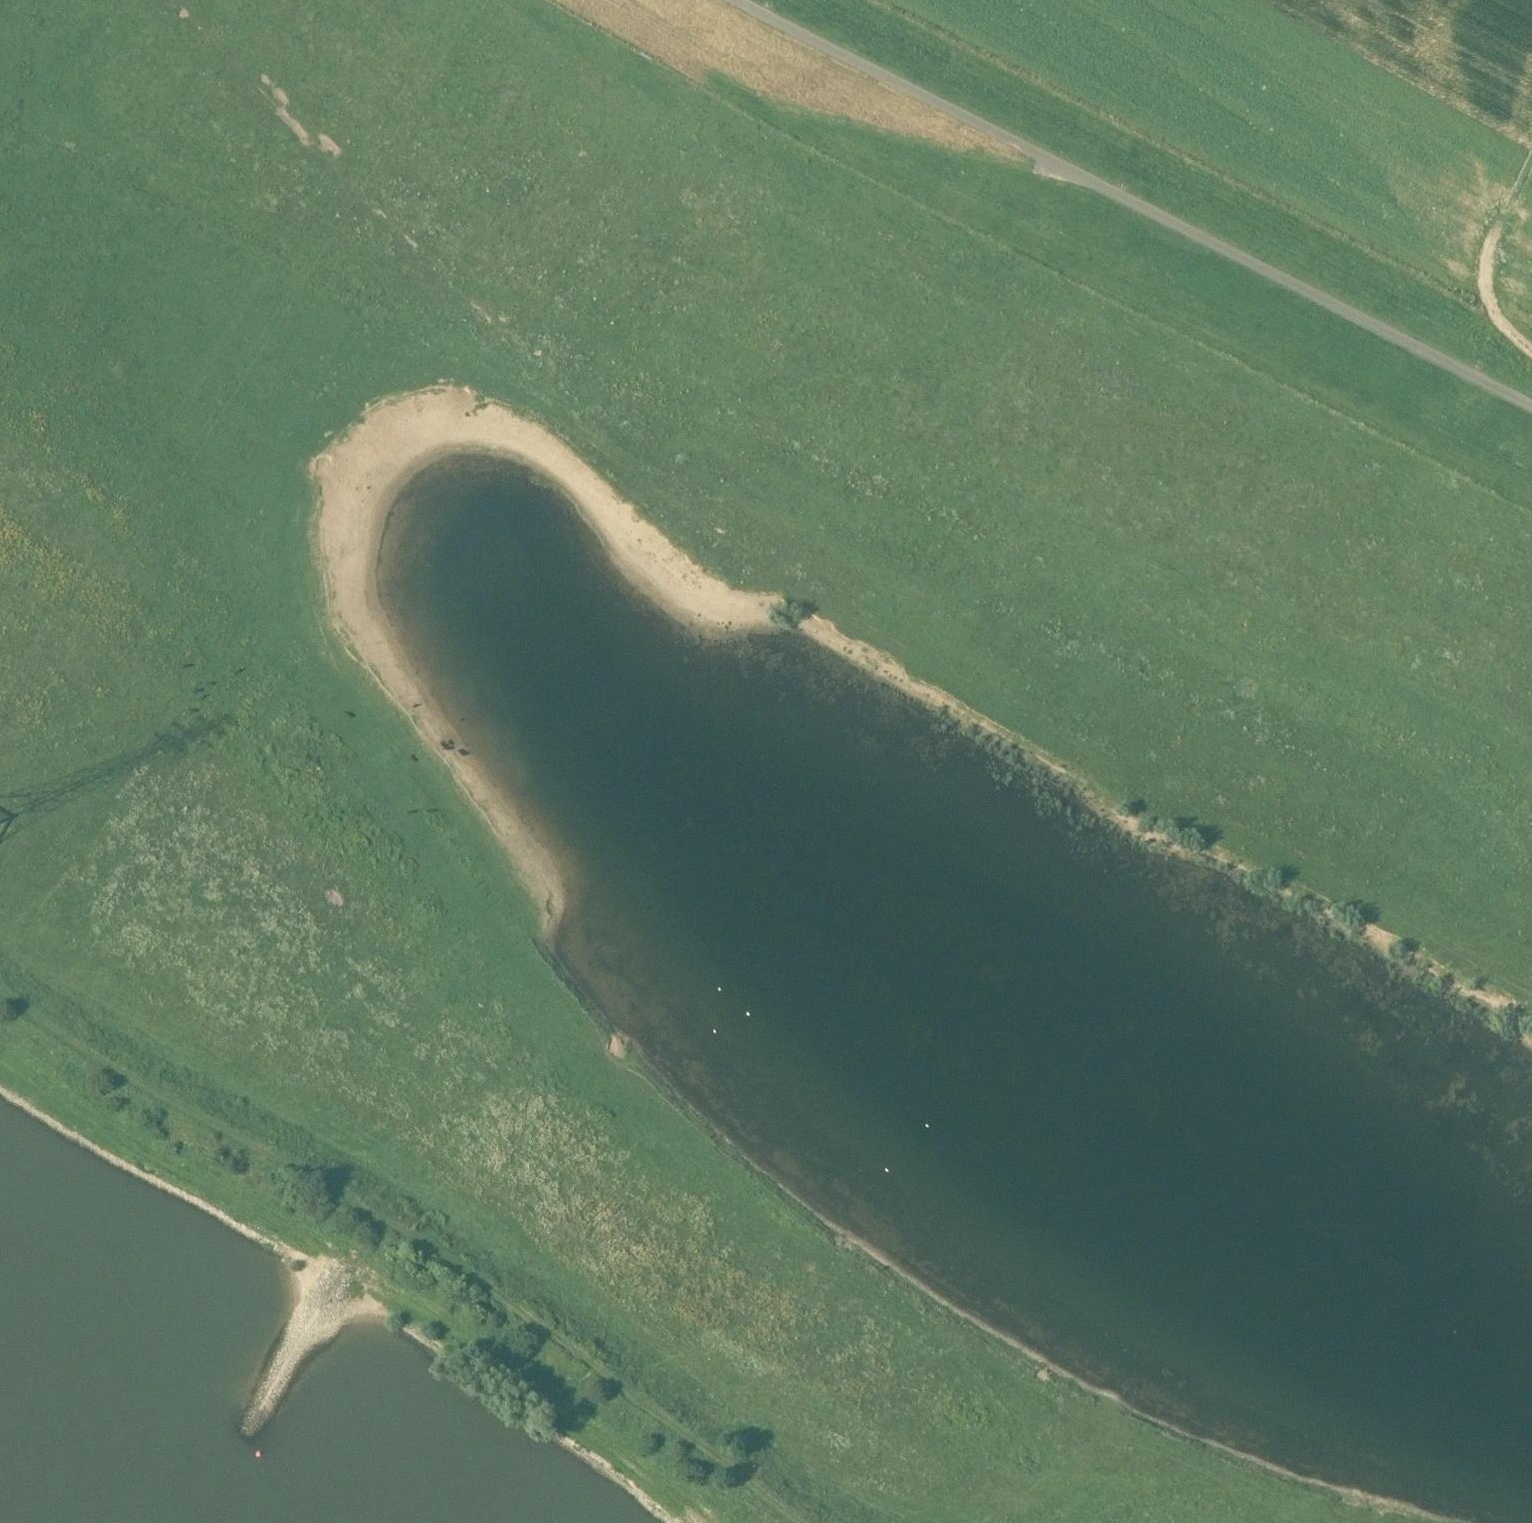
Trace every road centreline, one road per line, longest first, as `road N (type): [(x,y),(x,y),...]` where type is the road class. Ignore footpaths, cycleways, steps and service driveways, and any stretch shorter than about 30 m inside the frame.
road 1 (track): [(1531,407),(1020,148),(751,0)]
road 2 (track): [(1531,351),(1489,295),(1492,247),(1531,169)]

